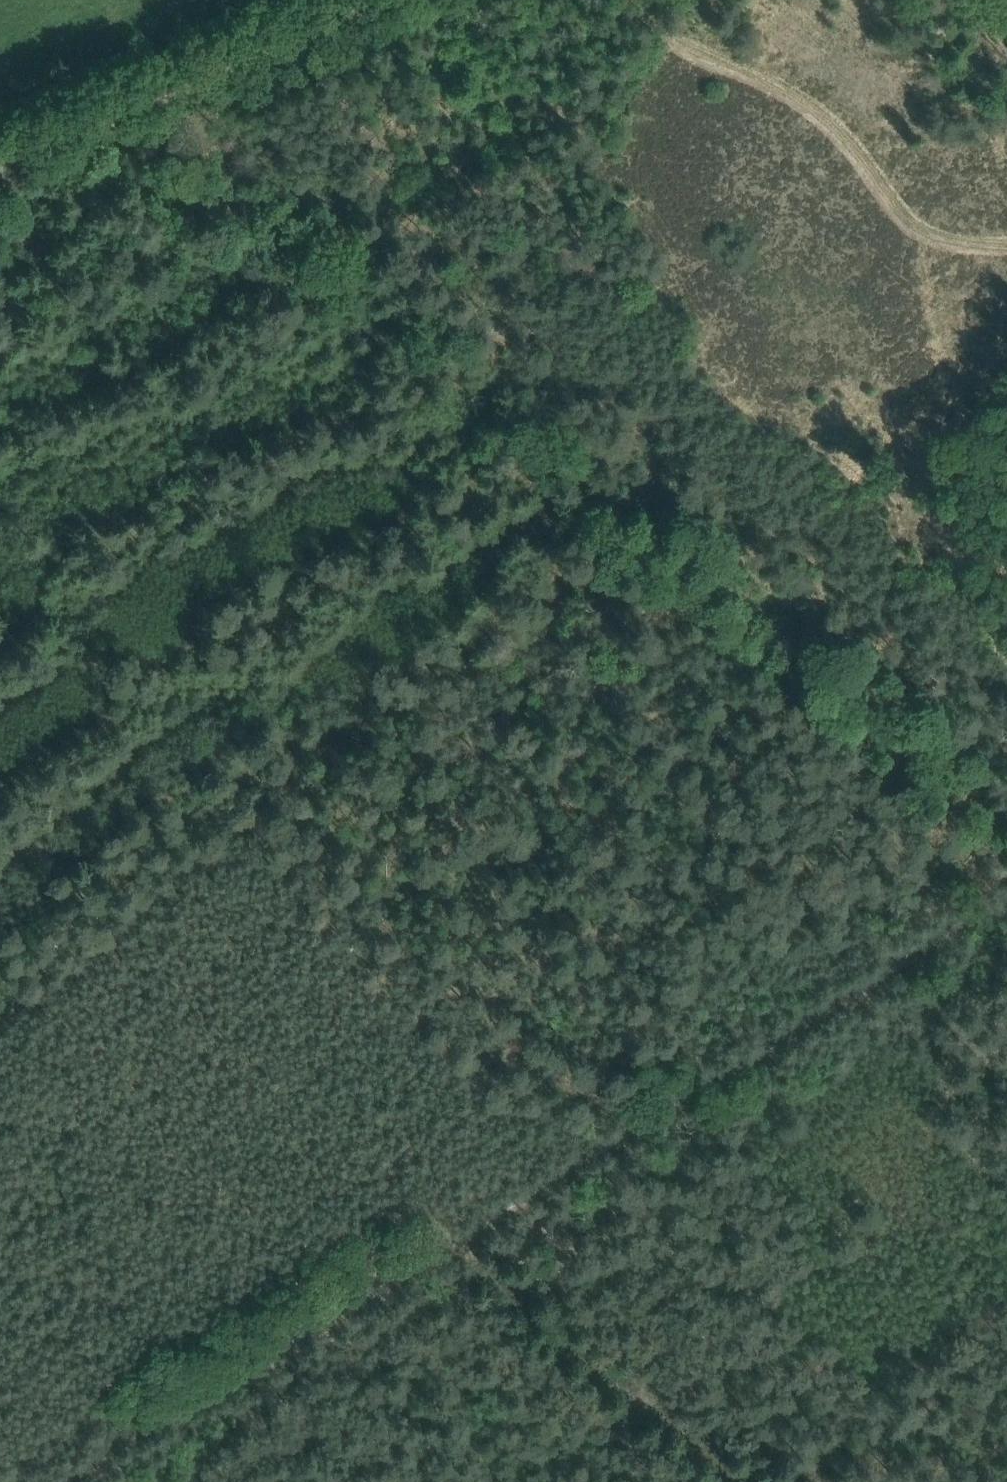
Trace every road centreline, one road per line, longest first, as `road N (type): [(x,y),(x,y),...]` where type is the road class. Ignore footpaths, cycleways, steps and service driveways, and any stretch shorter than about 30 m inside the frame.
road 1 (track): [(64,1481),(1006,903)]
road 2 (track): [(419,0),(0,191)]
road 3 (track): [(1006,232),(914,225),(837,134),(638,0)]

